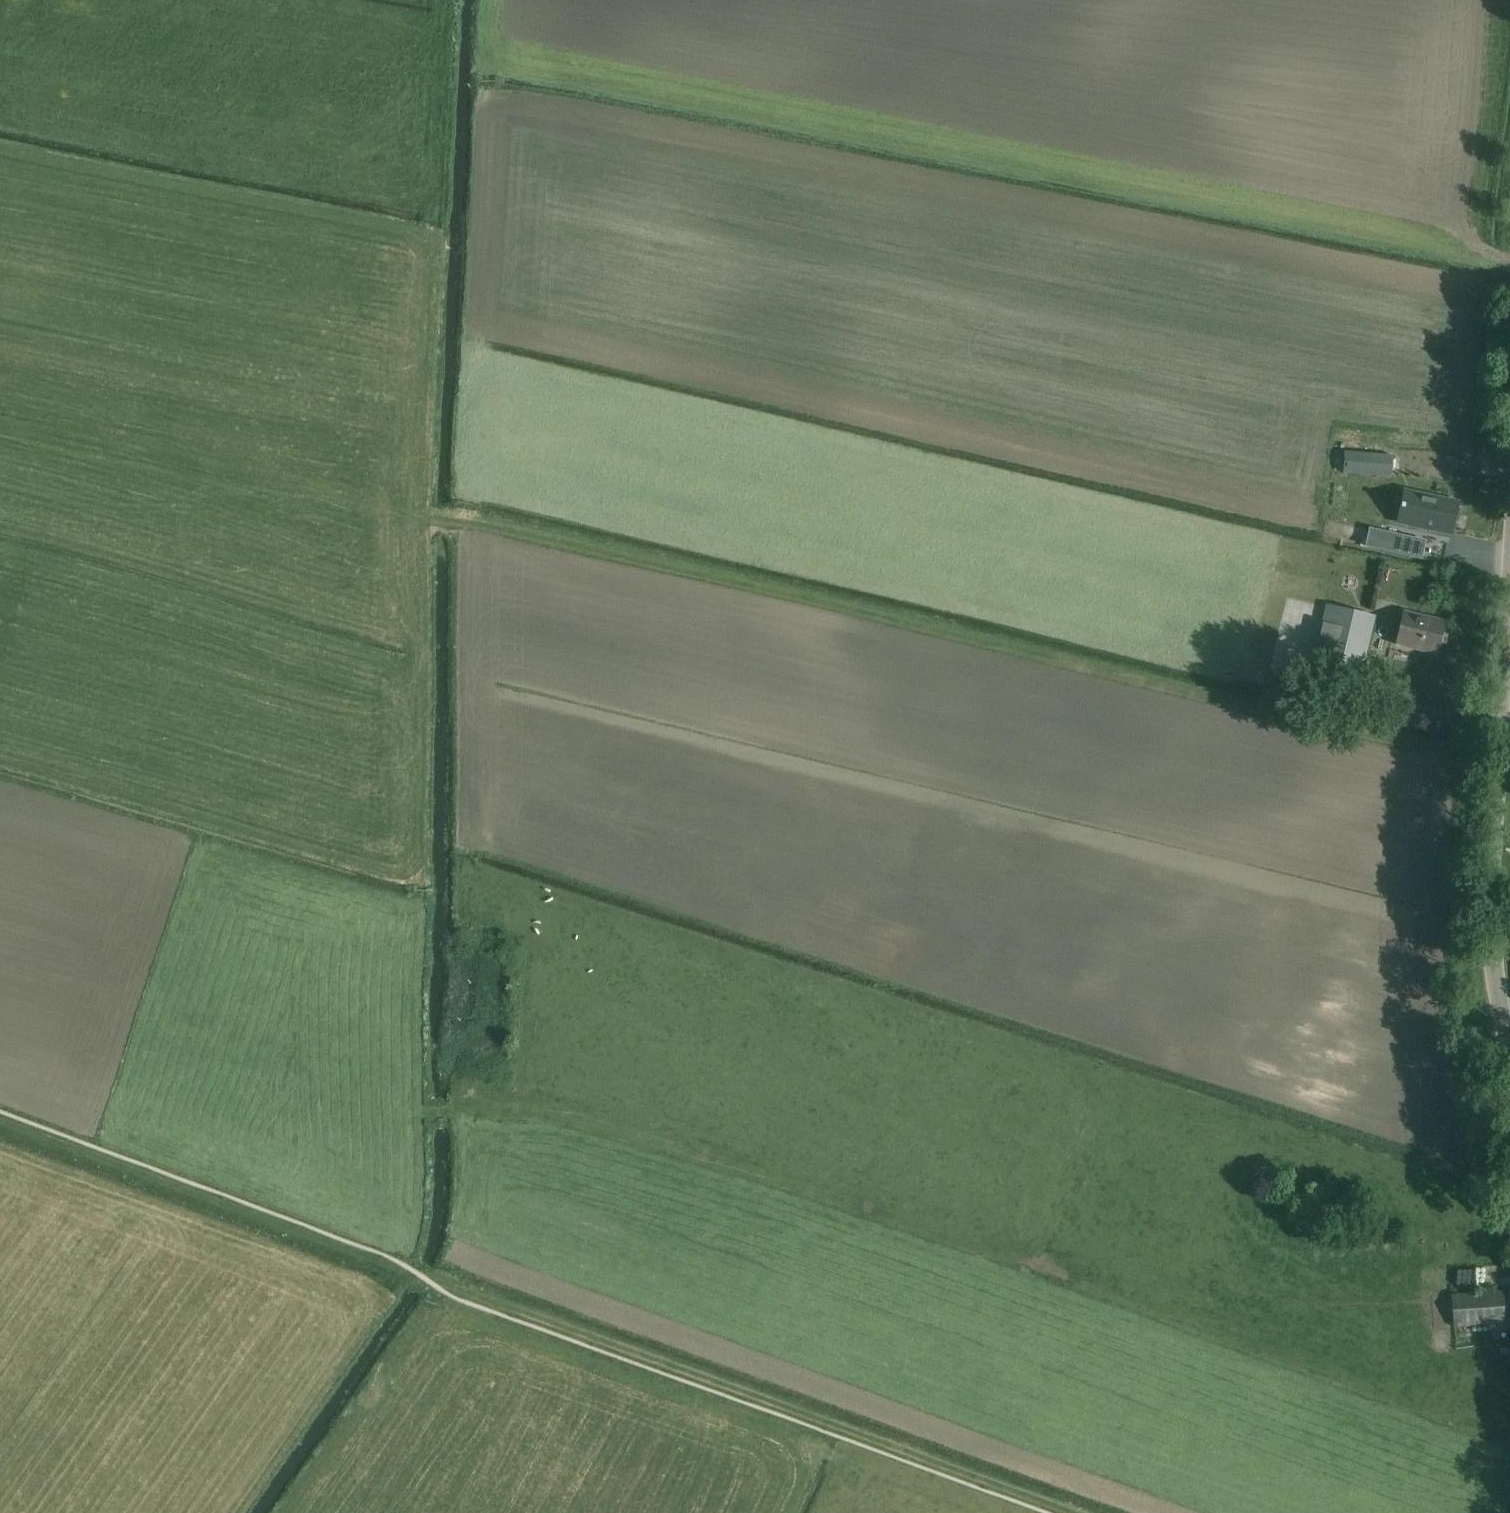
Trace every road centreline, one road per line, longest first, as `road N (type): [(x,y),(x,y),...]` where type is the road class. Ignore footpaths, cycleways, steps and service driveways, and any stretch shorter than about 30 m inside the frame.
road 1 (unclassified): [(1509,1053),(1488,891),(1509,563)]

